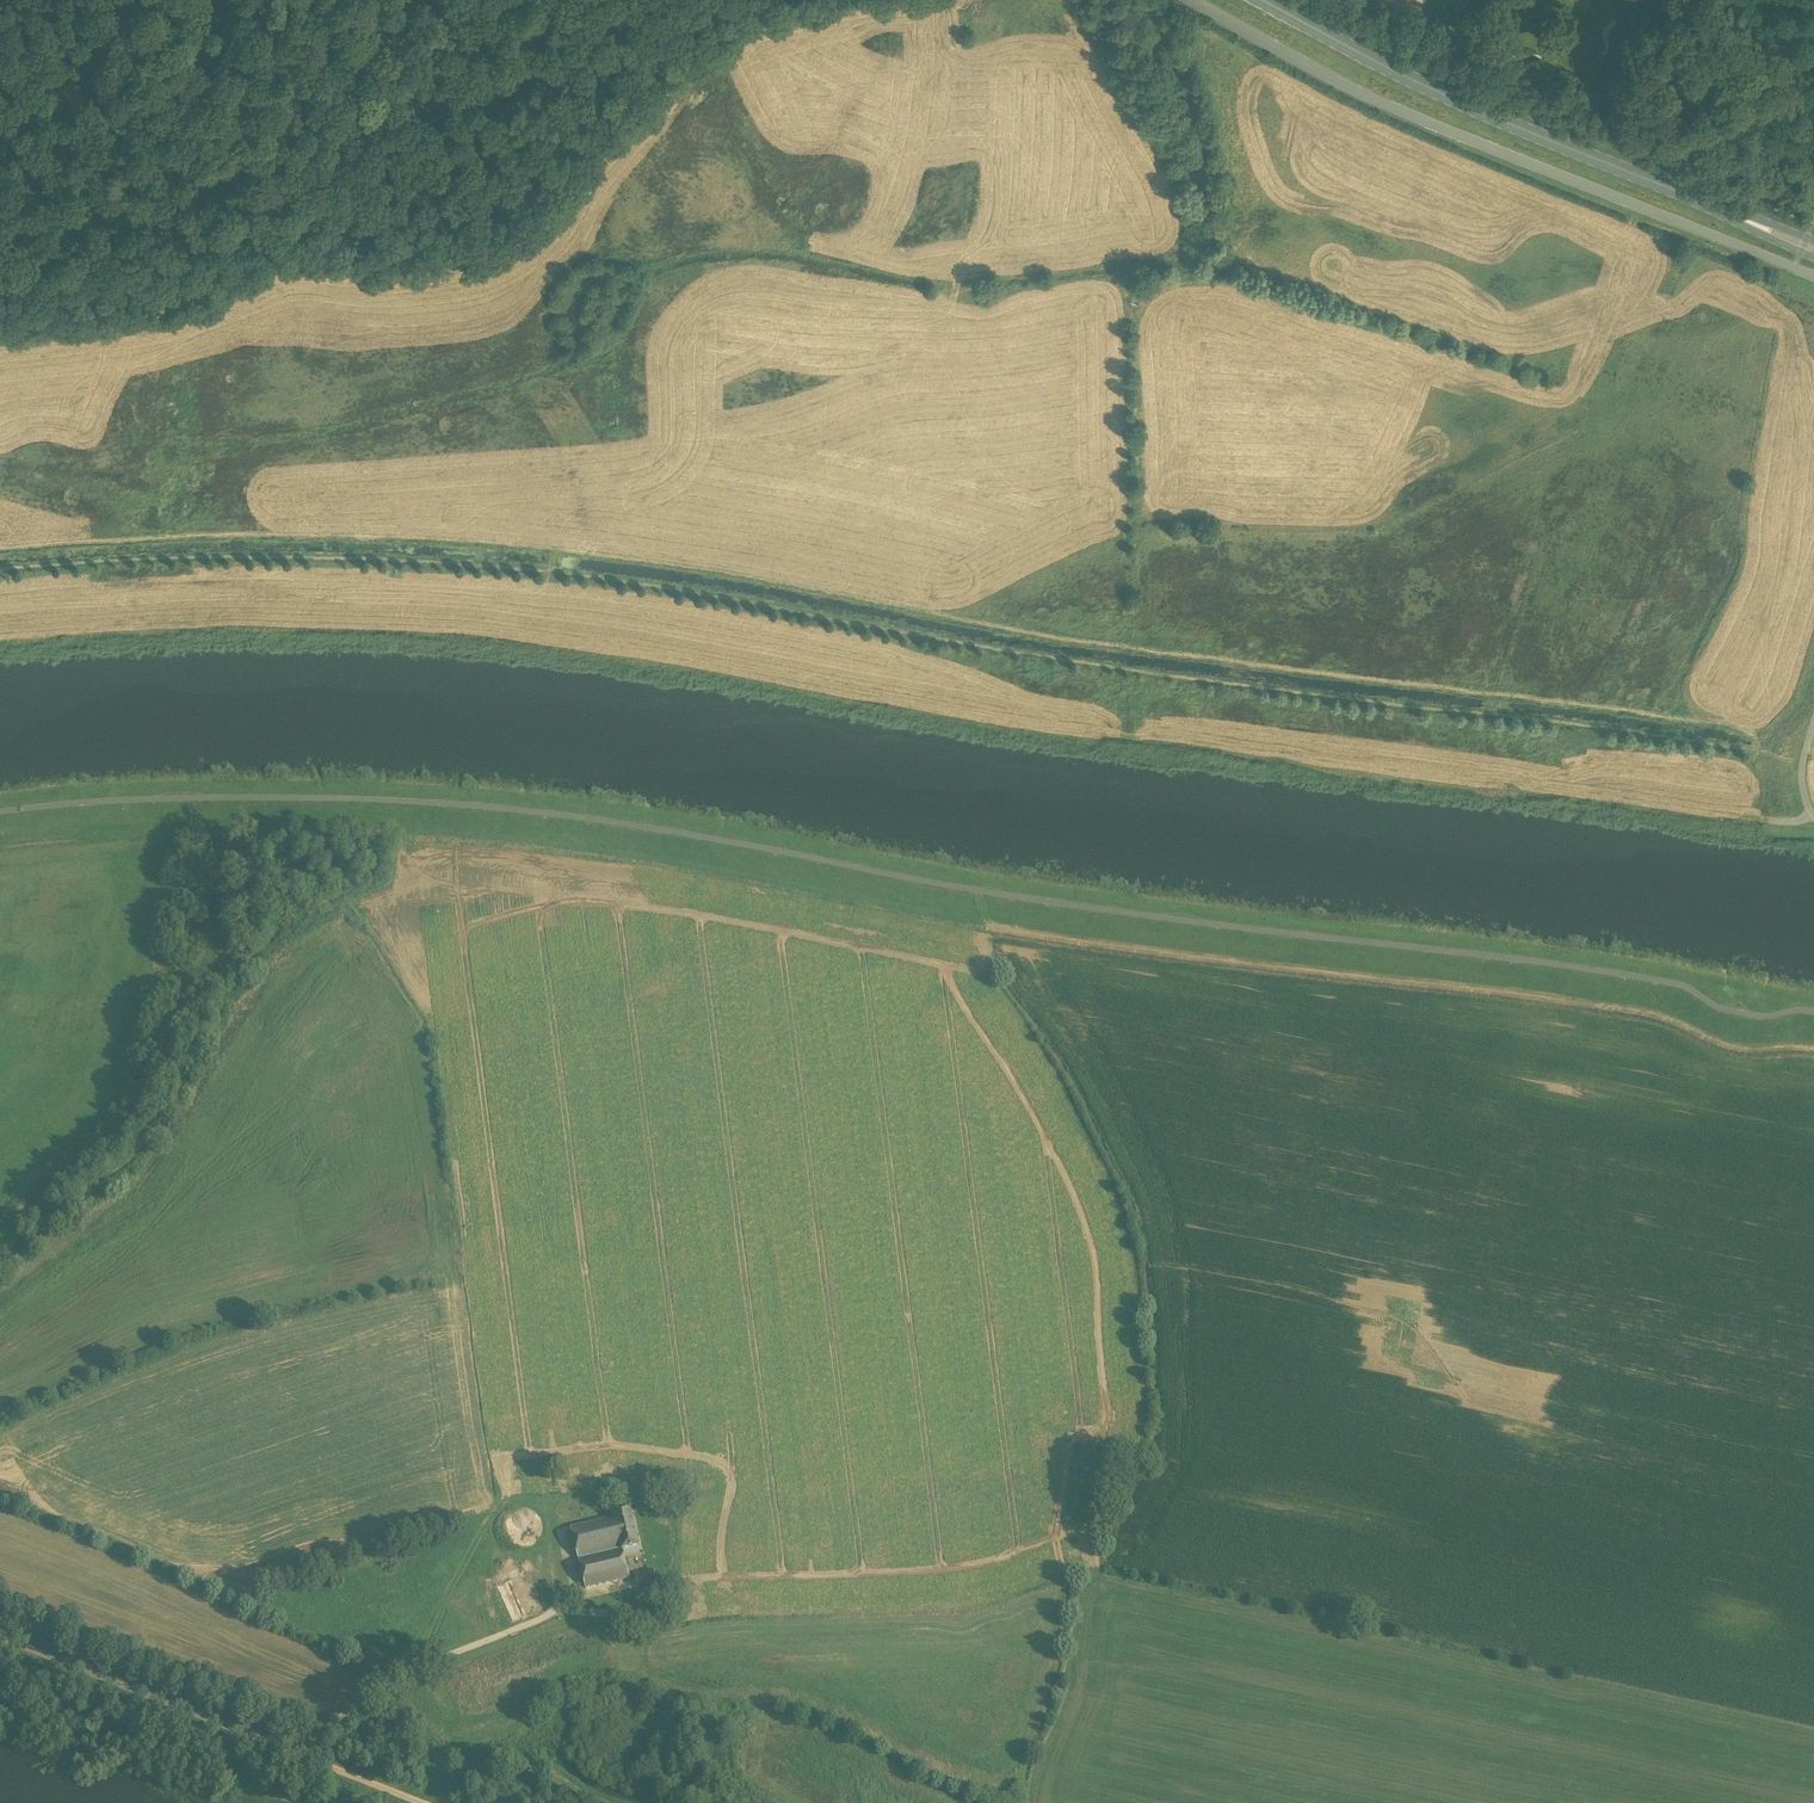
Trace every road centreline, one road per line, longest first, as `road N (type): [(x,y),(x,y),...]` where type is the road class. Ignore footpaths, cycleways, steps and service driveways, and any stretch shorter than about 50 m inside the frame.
road 1 (unclassified): [(1813,276),(1377,102),(1190,0)]
road 2 (primary): [(1813,249),(1453,99),(1264,0)]
road 3 (unclassified): [(410,1802),(0,1641)]
road 4 (tertiary): [(1813,158),(1675,0)]

